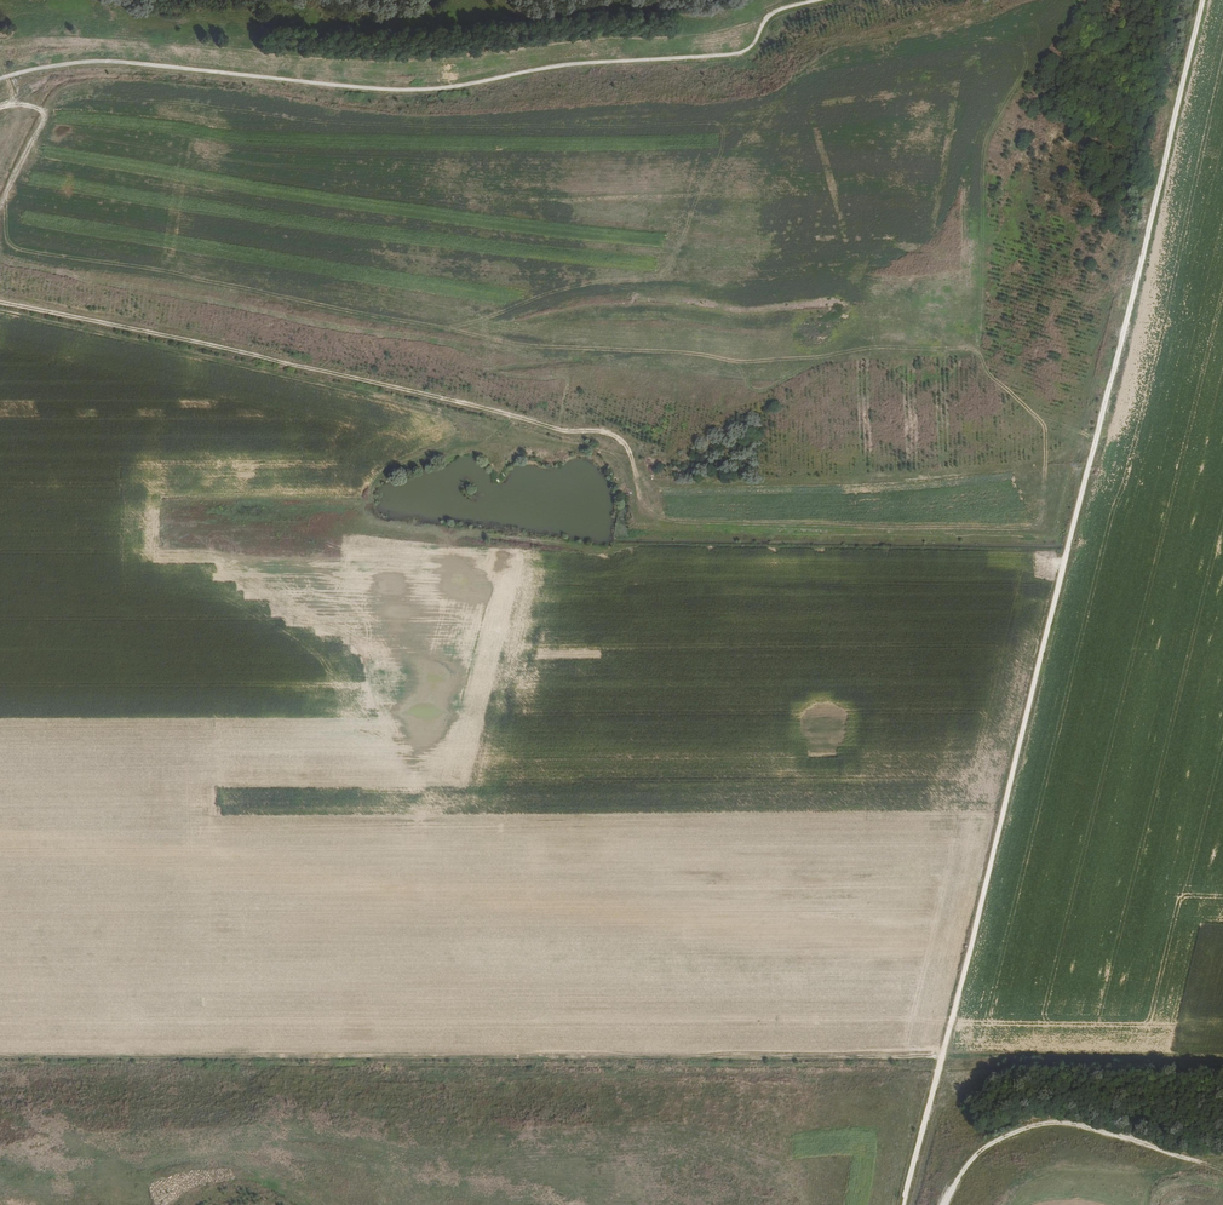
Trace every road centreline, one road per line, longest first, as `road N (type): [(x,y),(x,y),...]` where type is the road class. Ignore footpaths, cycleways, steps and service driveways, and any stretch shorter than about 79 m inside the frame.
road 1 (track): [(0,301),(562,430),(603,432),(630,453),(647,511),(662,518),(1031,528),(1040,518),(1045,429),(970,349),(874,346),(747,362),(533,346),(159,269),(16,249),(8,243),(5,196)]
road 2 (track): [(1204,0),(906,1204)]
road 3 (track): [(0,1057),(942,1056)]
road 4 (track): [(0,312),(632,460)]
road 5 (track): [(356,1204),(266,1156),(85,1172),(0,1134)]
road 6 (track): [(1222,1061),(942,1056)]
road 7 (track): [(514,416),(487,442),(392,469),(373,483),(368,507)]
road 8 (track): [(0,108),(20,104),(45,115),(0,205)]

